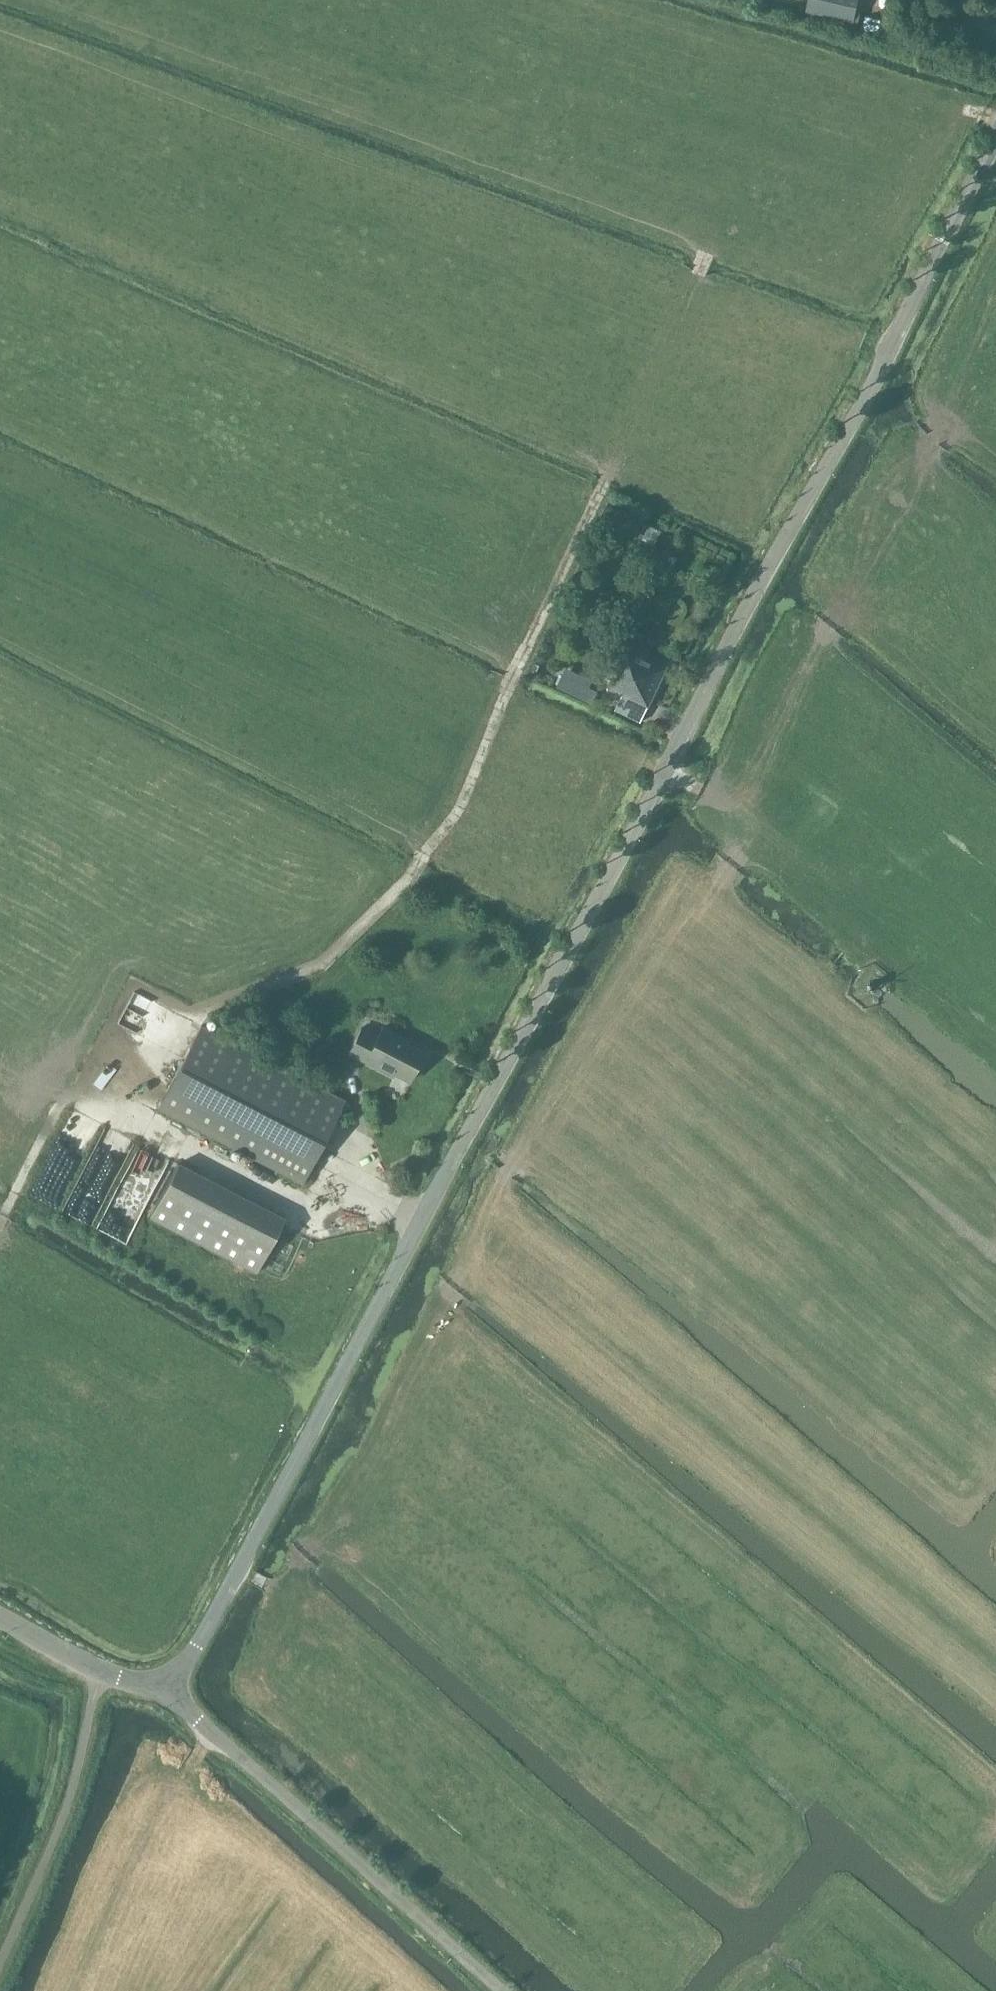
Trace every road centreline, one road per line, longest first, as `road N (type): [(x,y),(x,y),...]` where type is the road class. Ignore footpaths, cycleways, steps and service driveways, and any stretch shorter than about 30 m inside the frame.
road 1 (unclassified): [(167,1696),(578,938),(995,137)]
road 2 (unclassified): [(504,1990),(167,1696)]
road 3 (unclassified): [(167,1696),(103,1676),(0,1619)]

